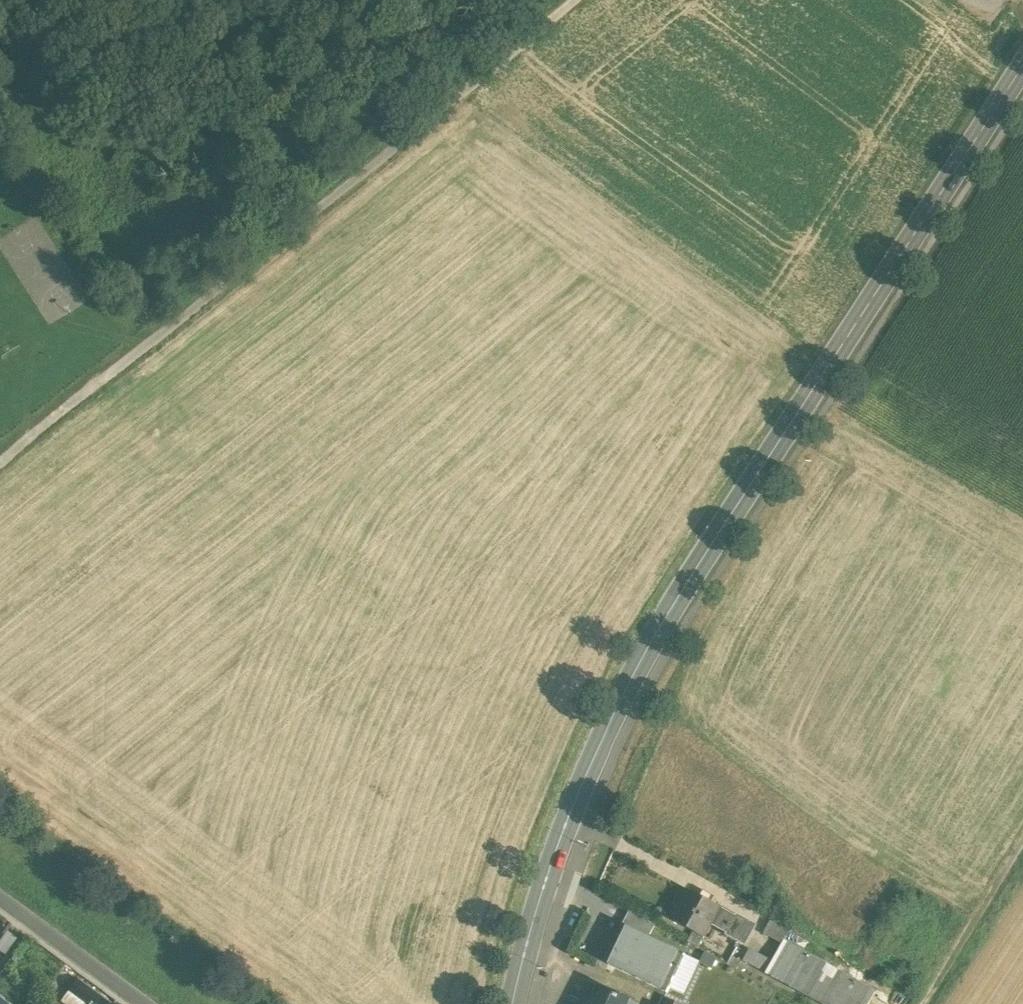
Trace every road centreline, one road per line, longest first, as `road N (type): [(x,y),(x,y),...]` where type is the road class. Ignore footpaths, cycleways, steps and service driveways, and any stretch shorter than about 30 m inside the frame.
road 1 (secondary): [(514,1003),(557,846),(625,692),(1022,67)]
road 2 (track): [(0,485),(202,303),(575,0)]
road 3 (track): [(1022,843),(923,1003)]
road 4 (residential): [(129,1003),(0,908)]

